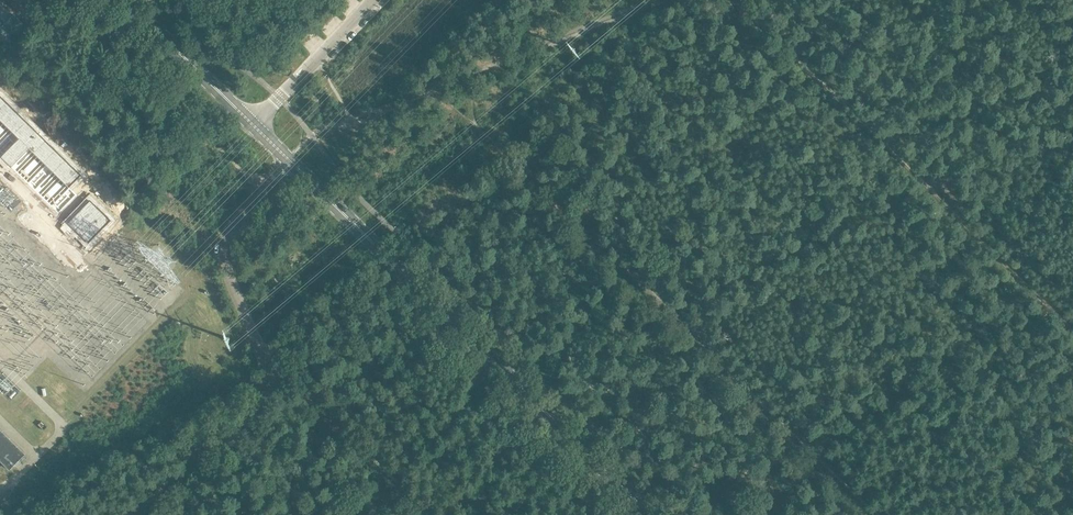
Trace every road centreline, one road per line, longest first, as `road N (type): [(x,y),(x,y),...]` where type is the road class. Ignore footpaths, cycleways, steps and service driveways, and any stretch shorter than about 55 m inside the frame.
road 1 (primary): [(651,514),(289,160)]
road 2 (unclassified): [(129,514),(265,401),(269,382),(224,249),(230,230),(289,160)]
road 3 (track): [(671,0),(352,119)]
road 4 (track): [(430,514),(297,388),(269,382)]
road 5 (primary): [(253,124),(124,0)]
road 6 (unclassified): [(253,124),(372,0)]

